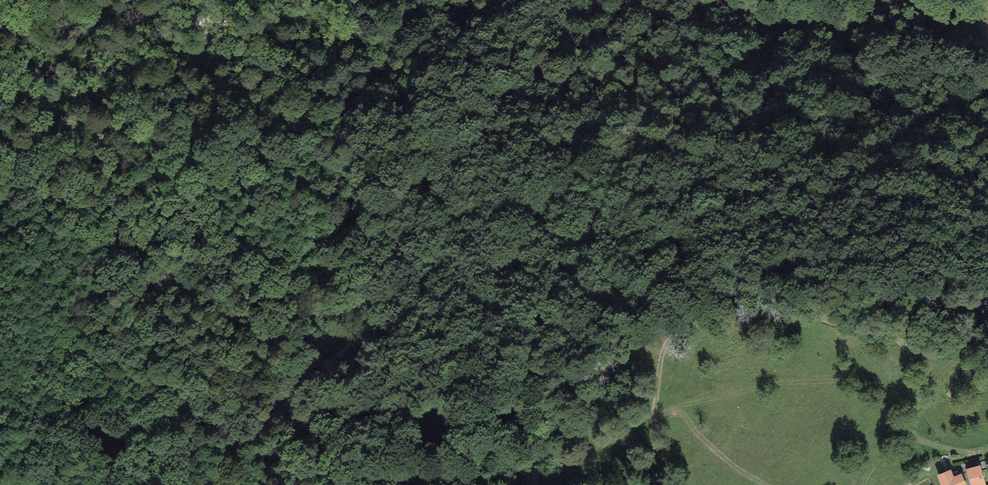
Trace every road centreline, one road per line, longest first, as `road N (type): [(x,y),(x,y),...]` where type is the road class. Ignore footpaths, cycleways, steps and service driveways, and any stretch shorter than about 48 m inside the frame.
road 1 (track): [(220,484),(244,443),(406,285),(461,240),(552,201),(551,220),(515,258),(509,277),(520,280),(587,227),(594,224),(600,237),(533,327),(527,391),(538,484)]
road 2 (track): [(642,484),(661,364),(677,328),(781,310),(839,325),(861,312),(883,315),(899,340),(930,361),(923,438),(973,453)]
road 3 (track): [(0,224),(92,155),(124,101),(168,81),(216,41),(217,0)]

